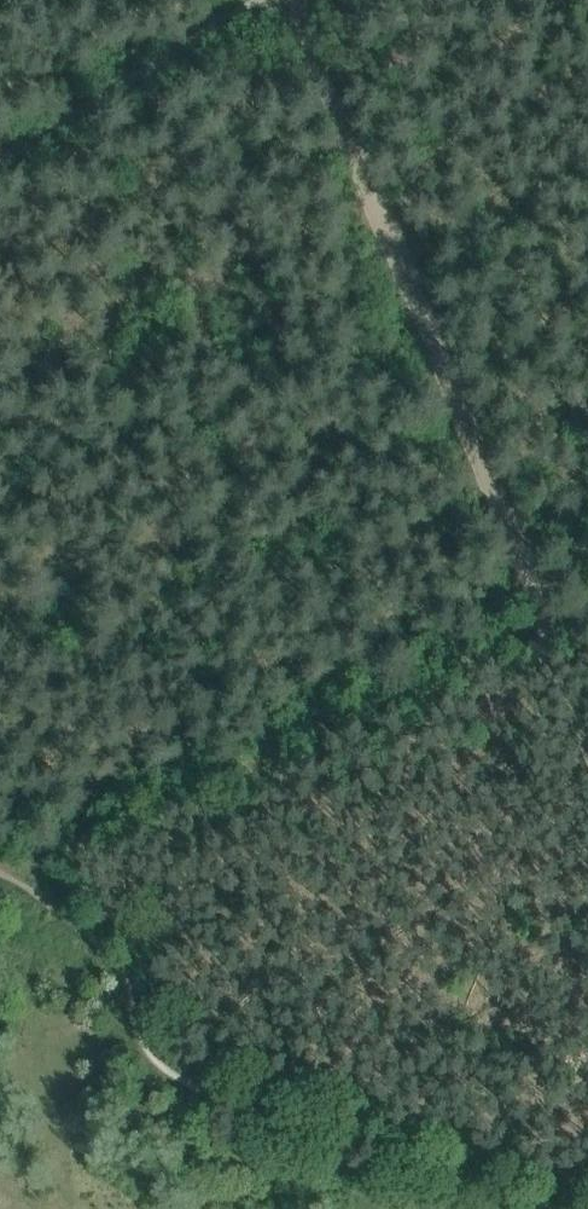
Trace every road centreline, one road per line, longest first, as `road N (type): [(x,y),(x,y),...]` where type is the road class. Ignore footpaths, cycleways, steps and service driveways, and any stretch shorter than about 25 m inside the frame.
road 1 (track): [(17,862),(557,627)]
road 2 (track): [(0,136),(230,0)]

